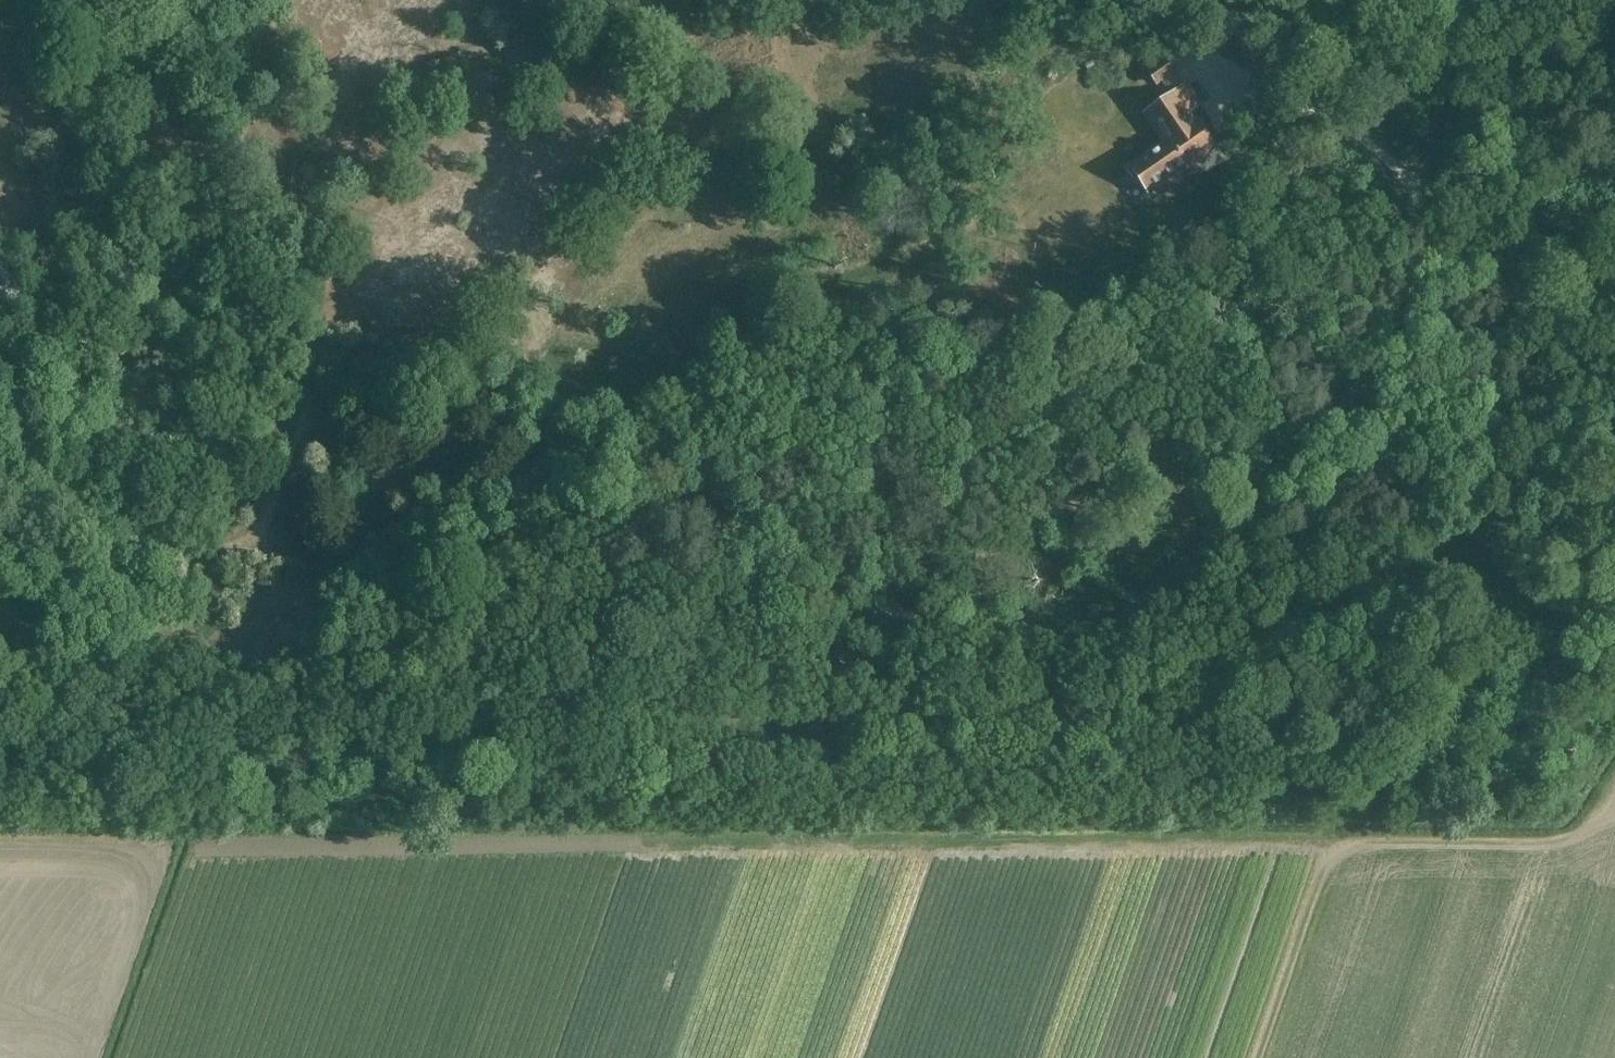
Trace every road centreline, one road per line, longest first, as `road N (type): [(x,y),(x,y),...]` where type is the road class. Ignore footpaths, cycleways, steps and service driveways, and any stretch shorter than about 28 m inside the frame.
road 1 (track): [(200,843),(1563,841),(1591,826),(1607,801),(1614,804)]
road 2 (track): [(1334,841),(1257,1057)]
road 3 (track): [(1421,189),(1326,115),(1248,96)]

